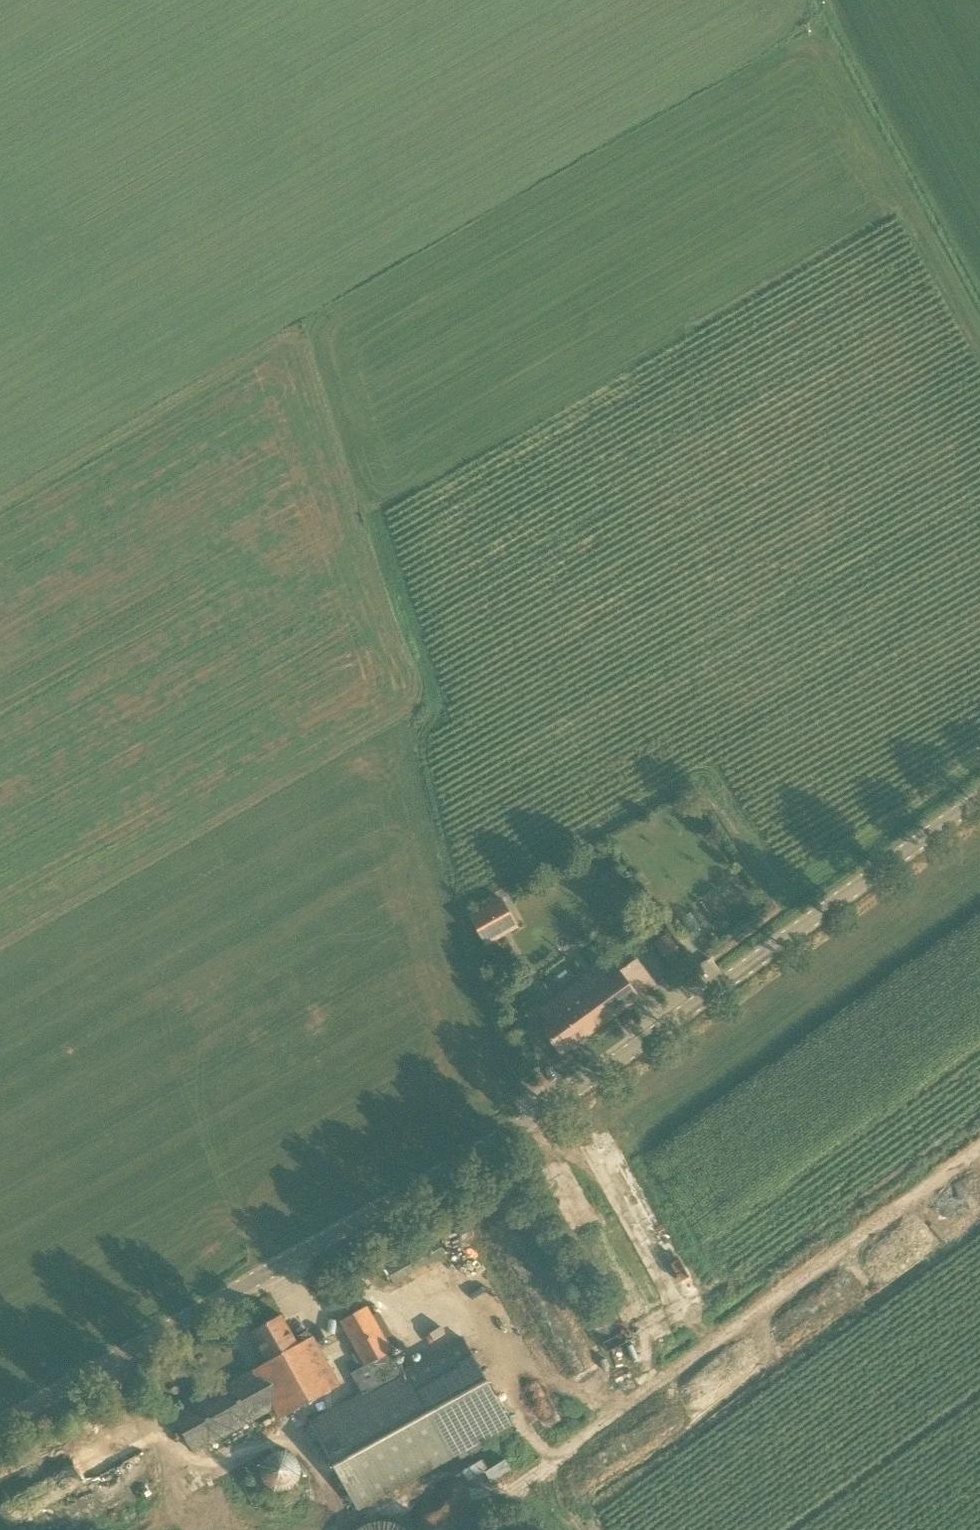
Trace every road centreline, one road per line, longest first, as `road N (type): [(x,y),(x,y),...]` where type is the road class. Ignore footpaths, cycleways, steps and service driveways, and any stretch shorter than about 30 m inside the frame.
road 1 (unclassified): [(0,1435),(484,1162),(979,810)]

